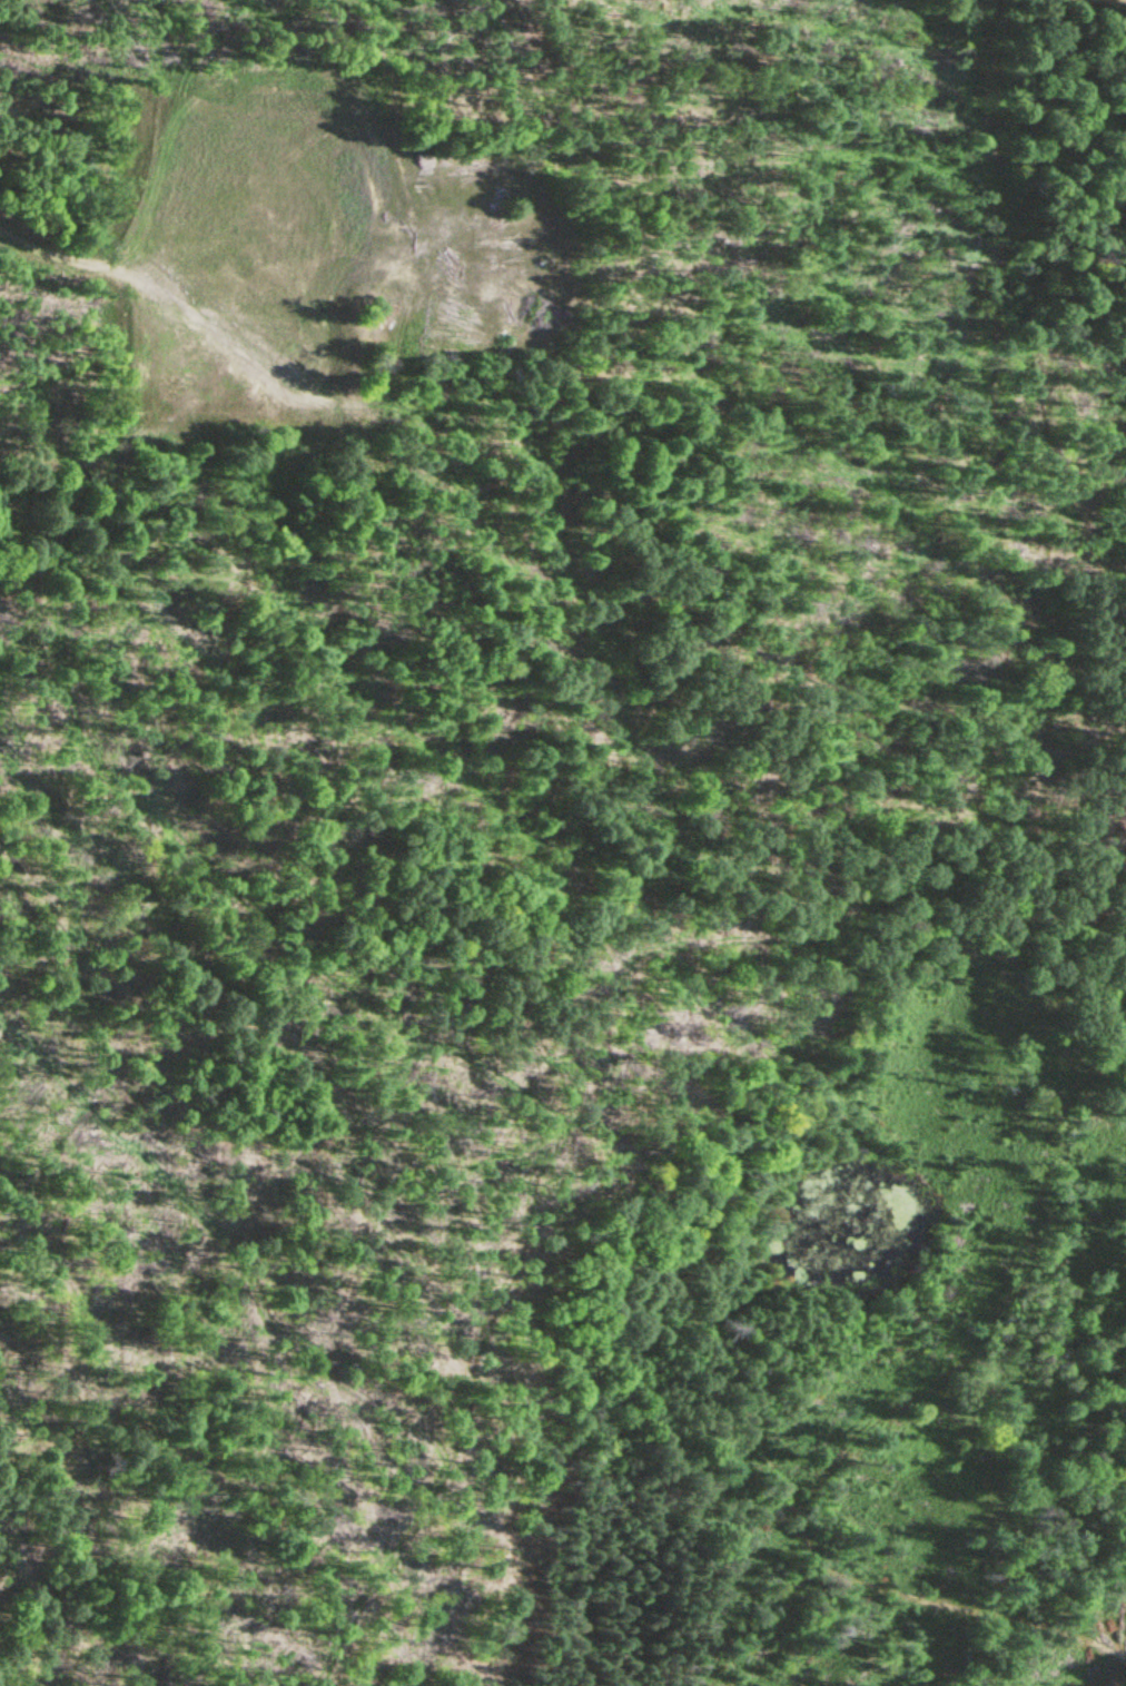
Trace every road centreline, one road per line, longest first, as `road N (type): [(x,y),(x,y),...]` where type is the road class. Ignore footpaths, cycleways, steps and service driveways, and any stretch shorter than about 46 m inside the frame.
road 1 (track): [(0,239),(58,258),(355,269)]

